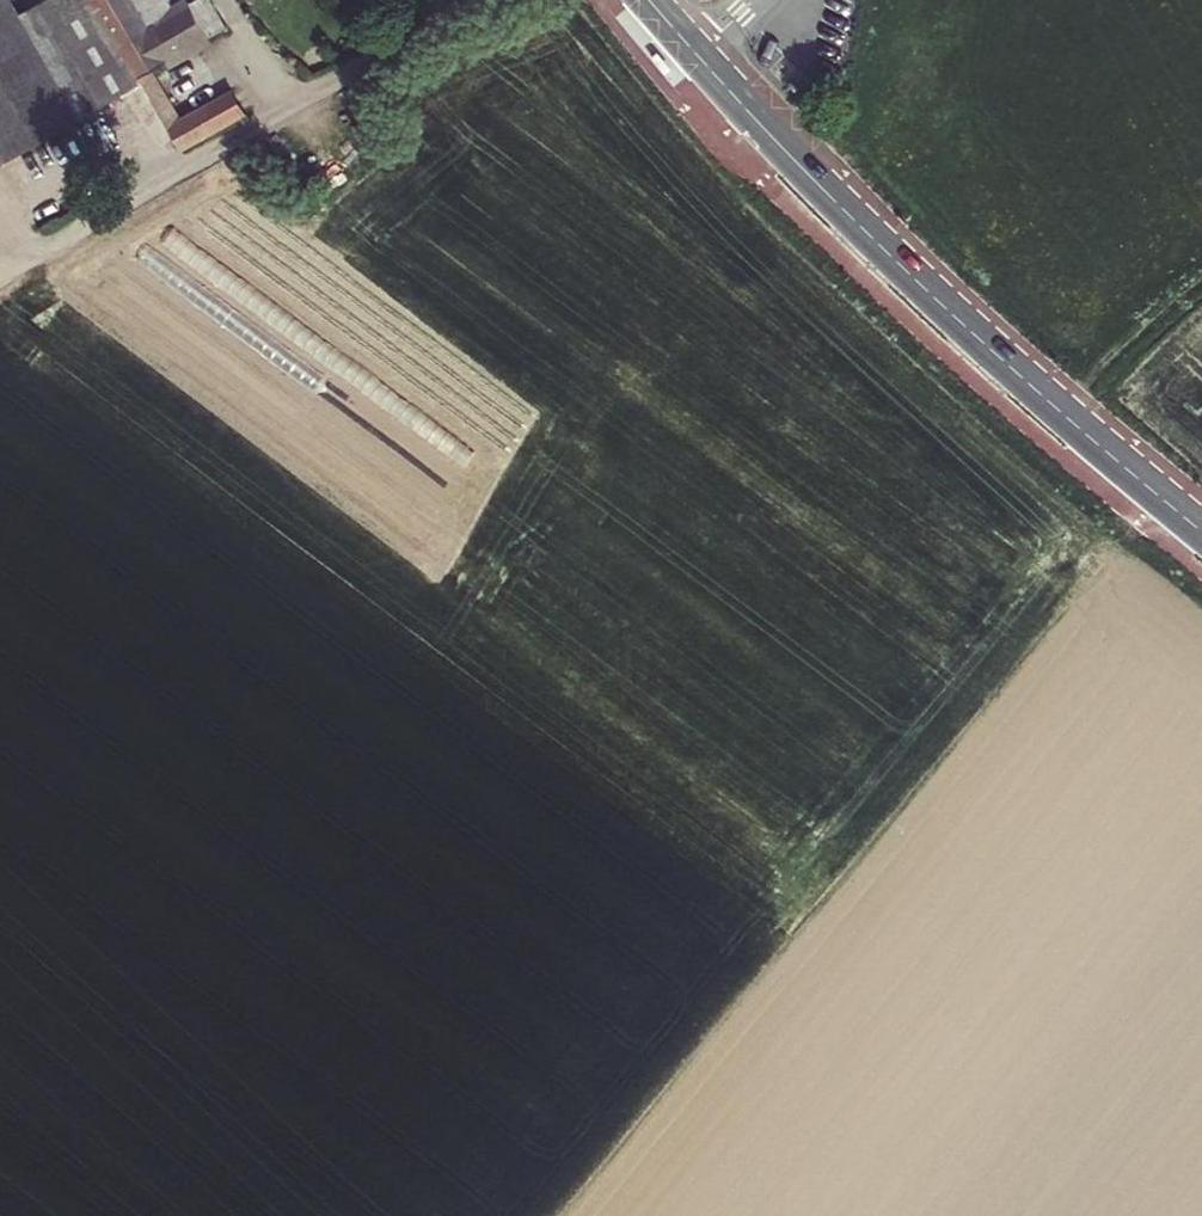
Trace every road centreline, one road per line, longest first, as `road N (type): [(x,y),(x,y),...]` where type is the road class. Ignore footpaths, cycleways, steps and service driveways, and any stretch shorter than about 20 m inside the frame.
road 1 (secondary): [(1201,532),(941,305),(697,57)]
road 2 (track): [(483,0),(0,277)]
road 3 (track): [(1064,415),(1201,289)]

